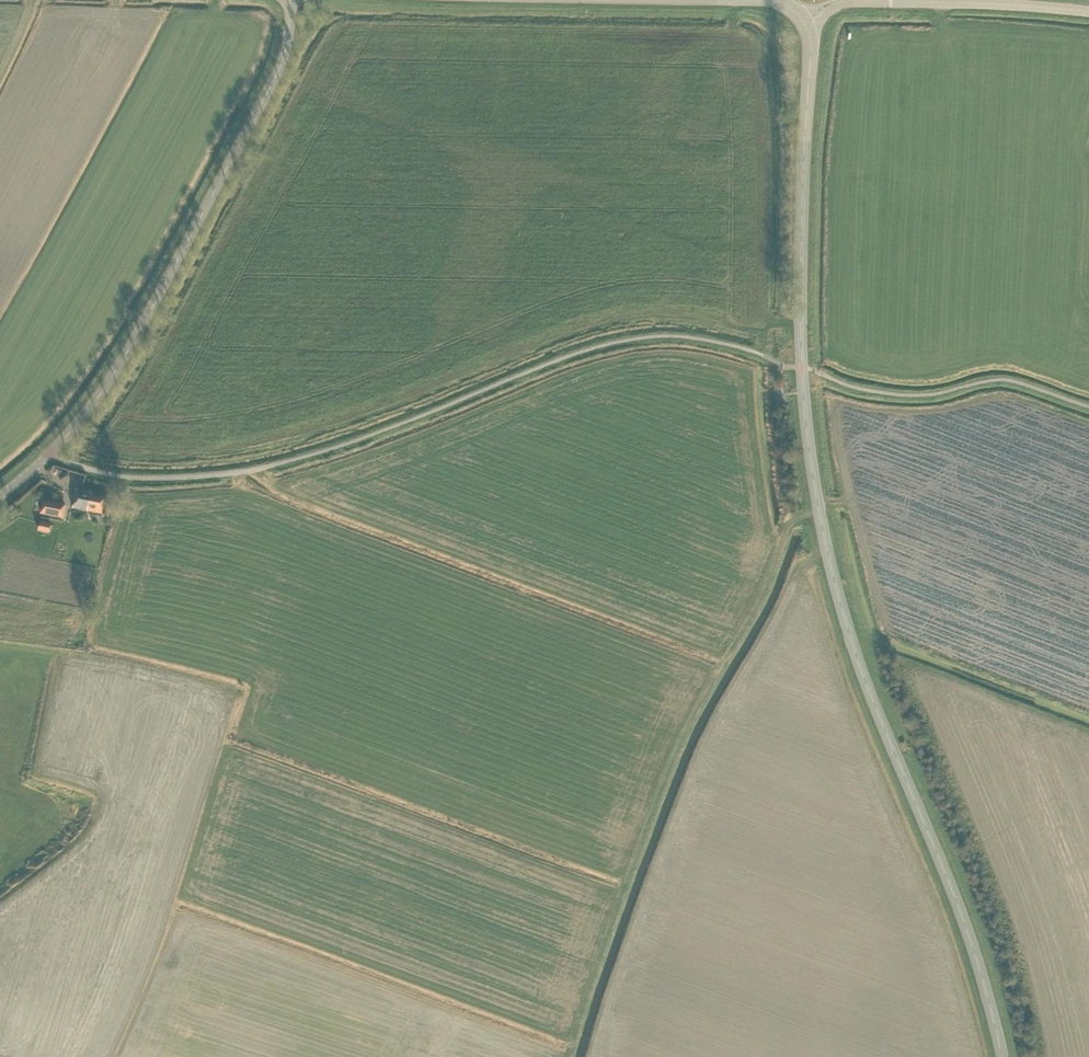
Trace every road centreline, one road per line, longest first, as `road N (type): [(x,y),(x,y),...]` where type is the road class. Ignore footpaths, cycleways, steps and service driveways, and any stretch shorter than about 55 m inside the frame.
road 1 (secondary): [(1002,1056),(966,929),(854,649),(821,521),(802,368),(805,23)]
road 2 (unclassified): [(0,496),(94,404),(282,67),(292,0)]
road 3 (tertiary): [(1088,12),(864,2)]

